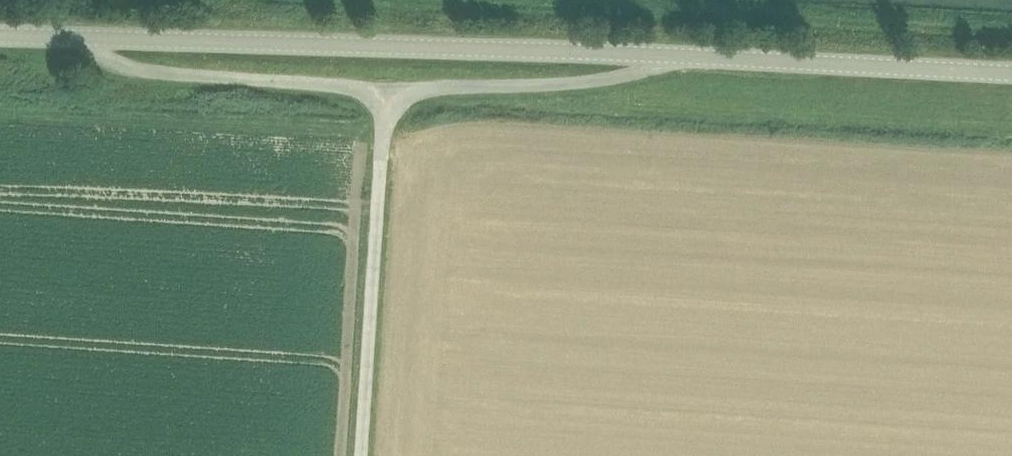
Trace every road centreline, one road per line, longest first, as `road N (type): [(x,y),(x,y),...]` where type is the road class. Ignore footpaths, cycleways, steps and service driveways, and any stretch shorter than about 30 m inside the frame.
road 1 (tertiary): [(660,56),(94,39)]
road 2 (unclassified): [(360,455),(383,92)]
road 3 (tertiary): [(1011,74),(660,56)]
road 4 (unclassified): [(94,39),(117,67),(383,92)]
road 5 (unclassified): [(383,92),(542,87),(656,71),(660,56)]

